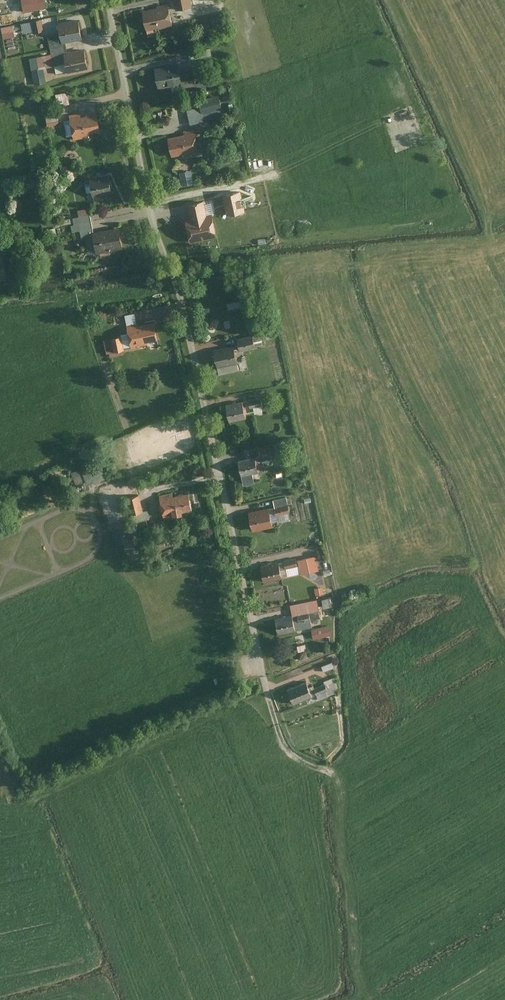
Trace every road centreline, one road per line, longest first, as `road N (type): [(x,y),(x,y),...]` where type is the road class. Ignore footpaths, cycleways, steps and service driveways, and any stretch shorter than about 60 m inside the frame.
road 1 (residential): [(110,0),(147,206),(171,267),(258,659)]

